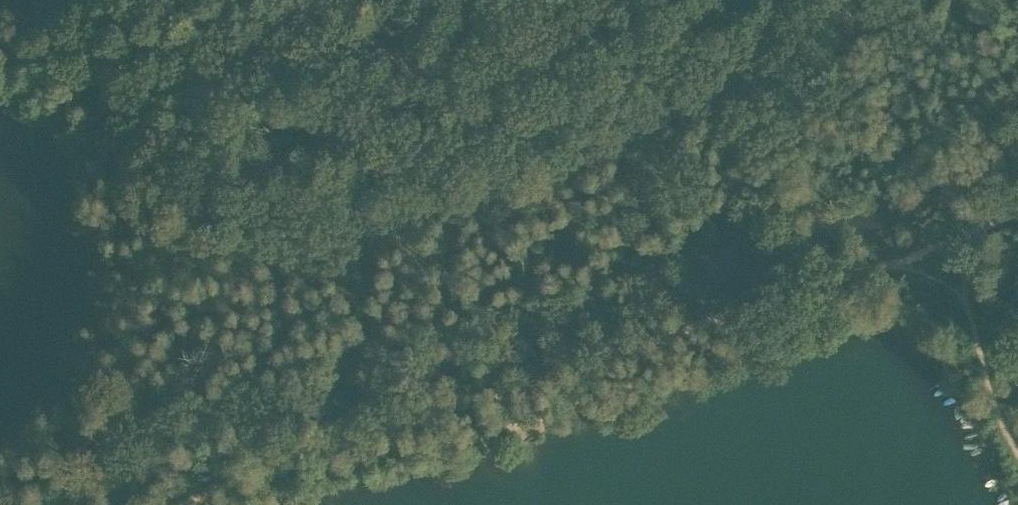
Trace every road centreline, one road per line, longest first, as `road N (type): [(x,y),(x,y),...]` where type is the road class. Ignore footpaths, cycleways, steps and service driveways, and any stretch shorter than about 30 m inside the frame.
road 1 (track): [(177,504),(1017,212)]

